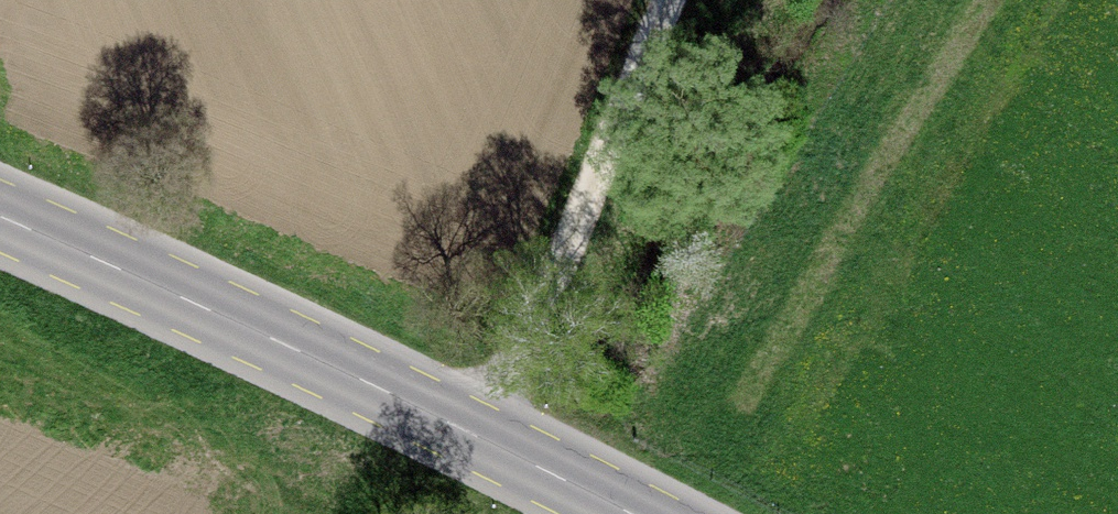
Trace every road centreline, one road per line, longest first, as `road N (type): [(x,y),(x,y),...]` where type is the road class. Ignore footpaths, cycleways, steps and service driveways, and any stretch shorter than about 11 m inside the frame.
road 1 (secondary): [(0,220),(484,432),(636,513)]
road 2 (track): [(484,432),(686,0)]
road 3 (track): [(984,0),(822,269)]

